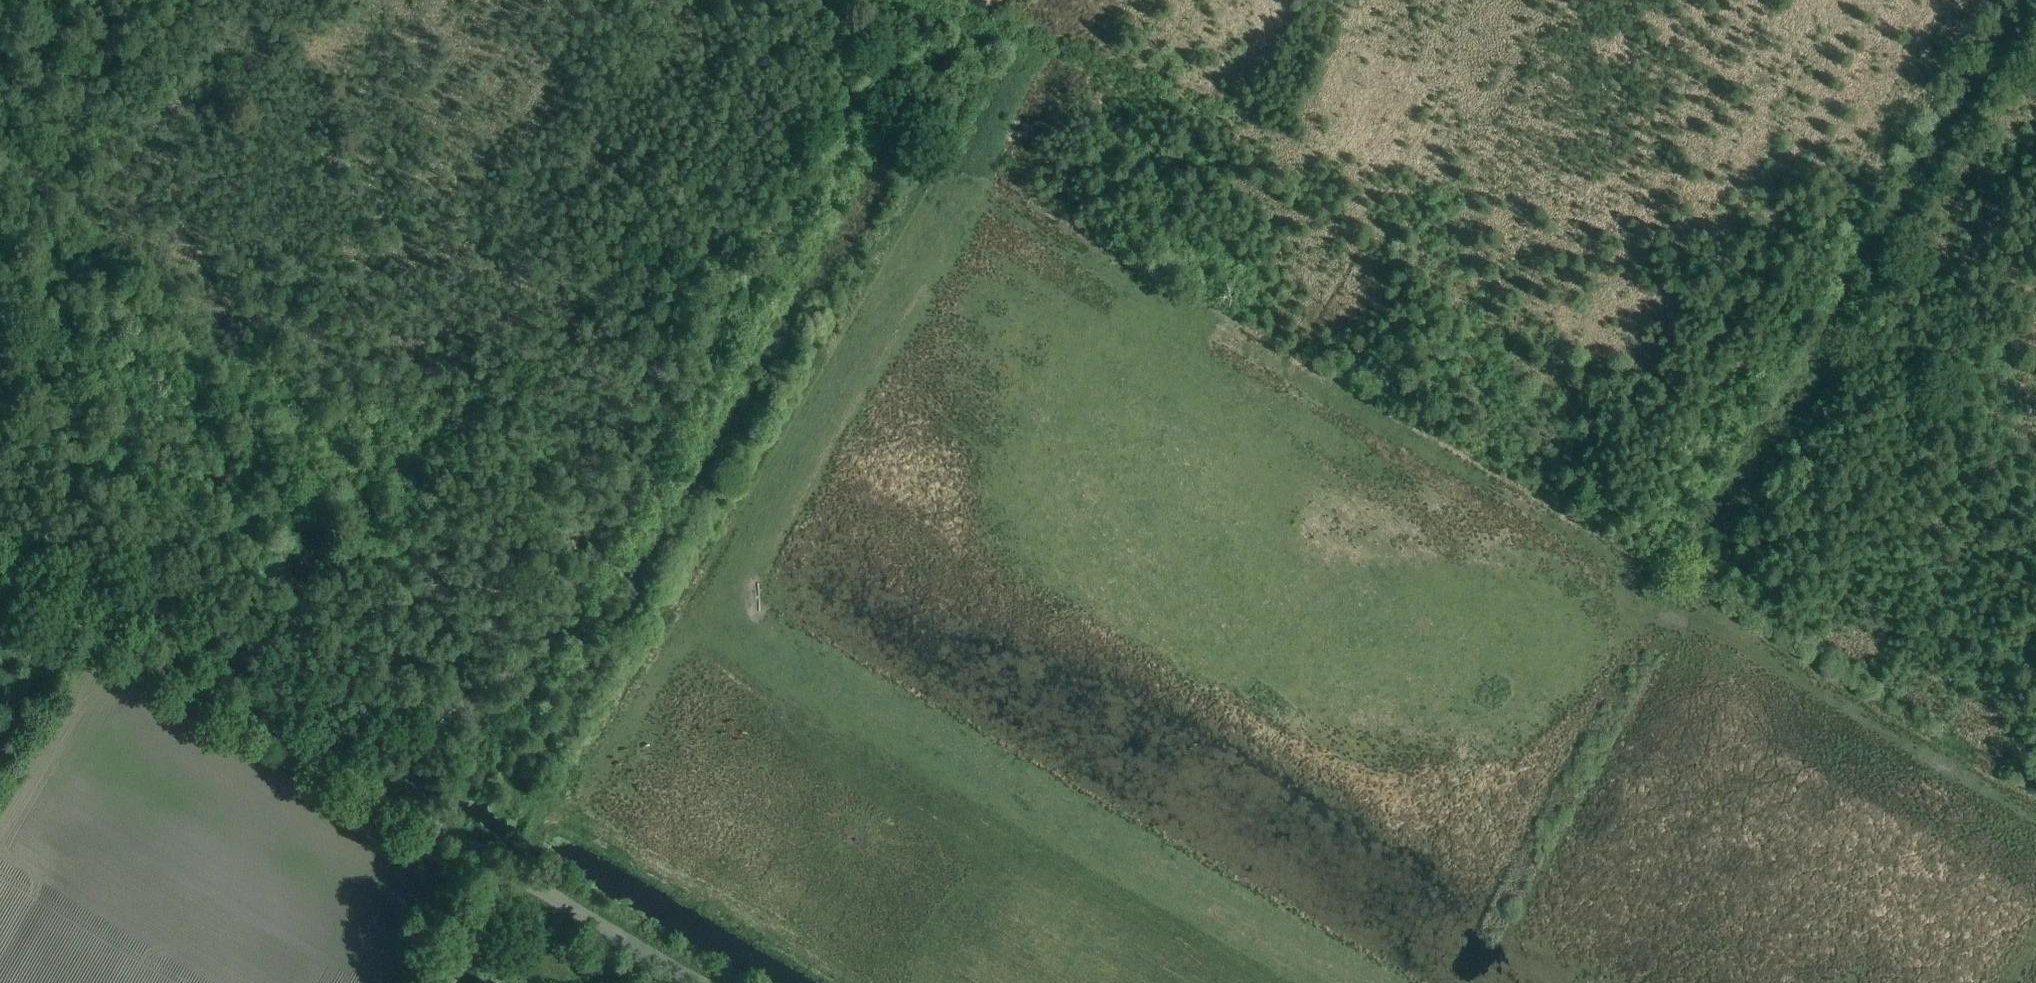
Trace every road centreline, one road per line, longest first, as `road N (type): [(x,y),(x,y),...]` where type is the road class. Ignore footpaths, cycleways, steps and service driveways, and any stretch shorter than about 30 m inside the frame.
road 1 (unclassified): [(701,982),(0,575)]

